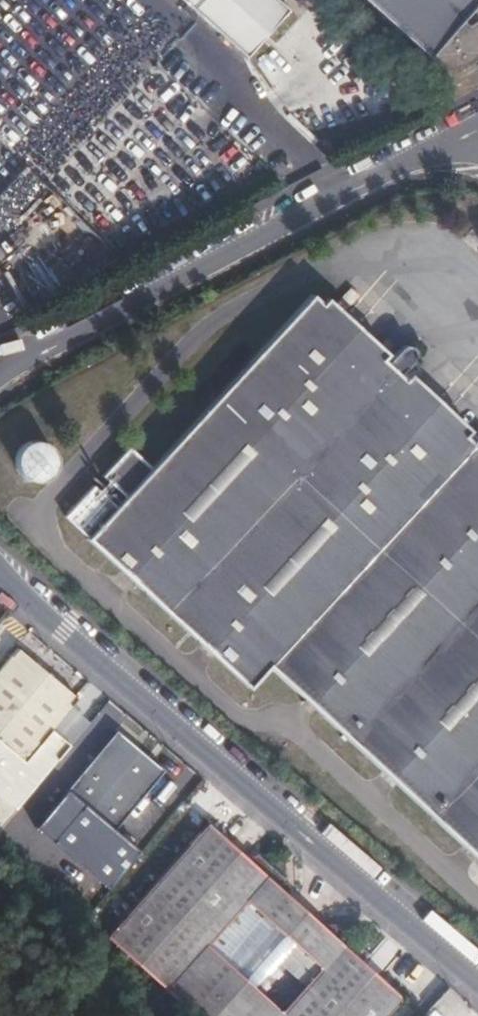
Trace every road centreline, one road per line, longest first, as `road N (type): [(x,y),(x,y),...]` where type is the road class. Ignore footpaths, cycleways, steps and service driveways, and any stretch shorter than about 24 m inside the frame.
road 1 (residential): [(0,576),(477,985)]
road 2 (residential): [(477,135),(402,163),(0,370)]

